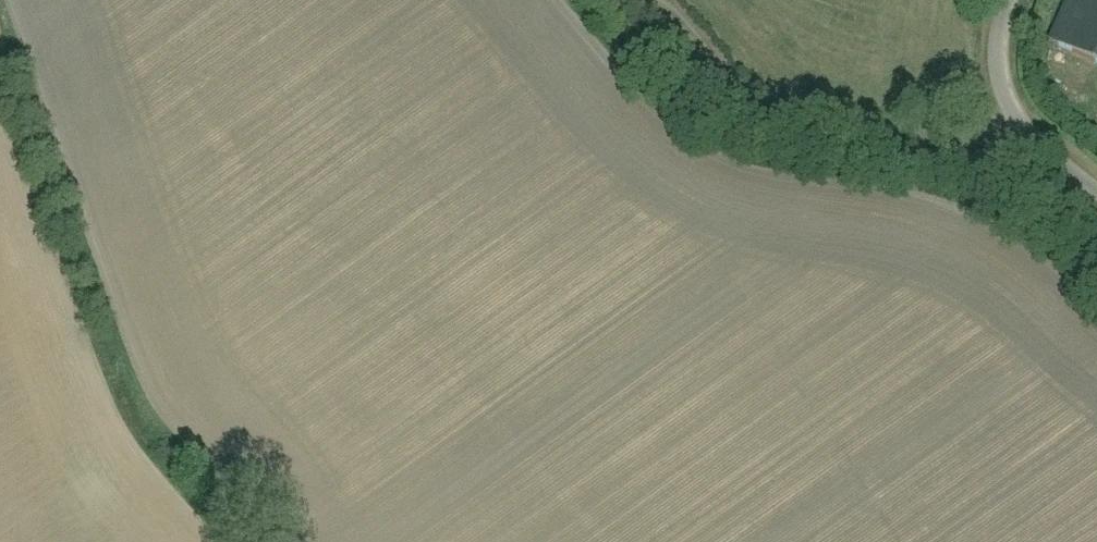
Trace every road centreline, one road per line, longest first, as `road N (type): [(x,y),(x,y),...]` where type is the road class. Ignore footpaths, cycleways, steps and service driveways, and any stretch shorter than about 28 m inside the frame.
road 1 (unclassified): [(1096,173),(1003,96),(1009,0)]

